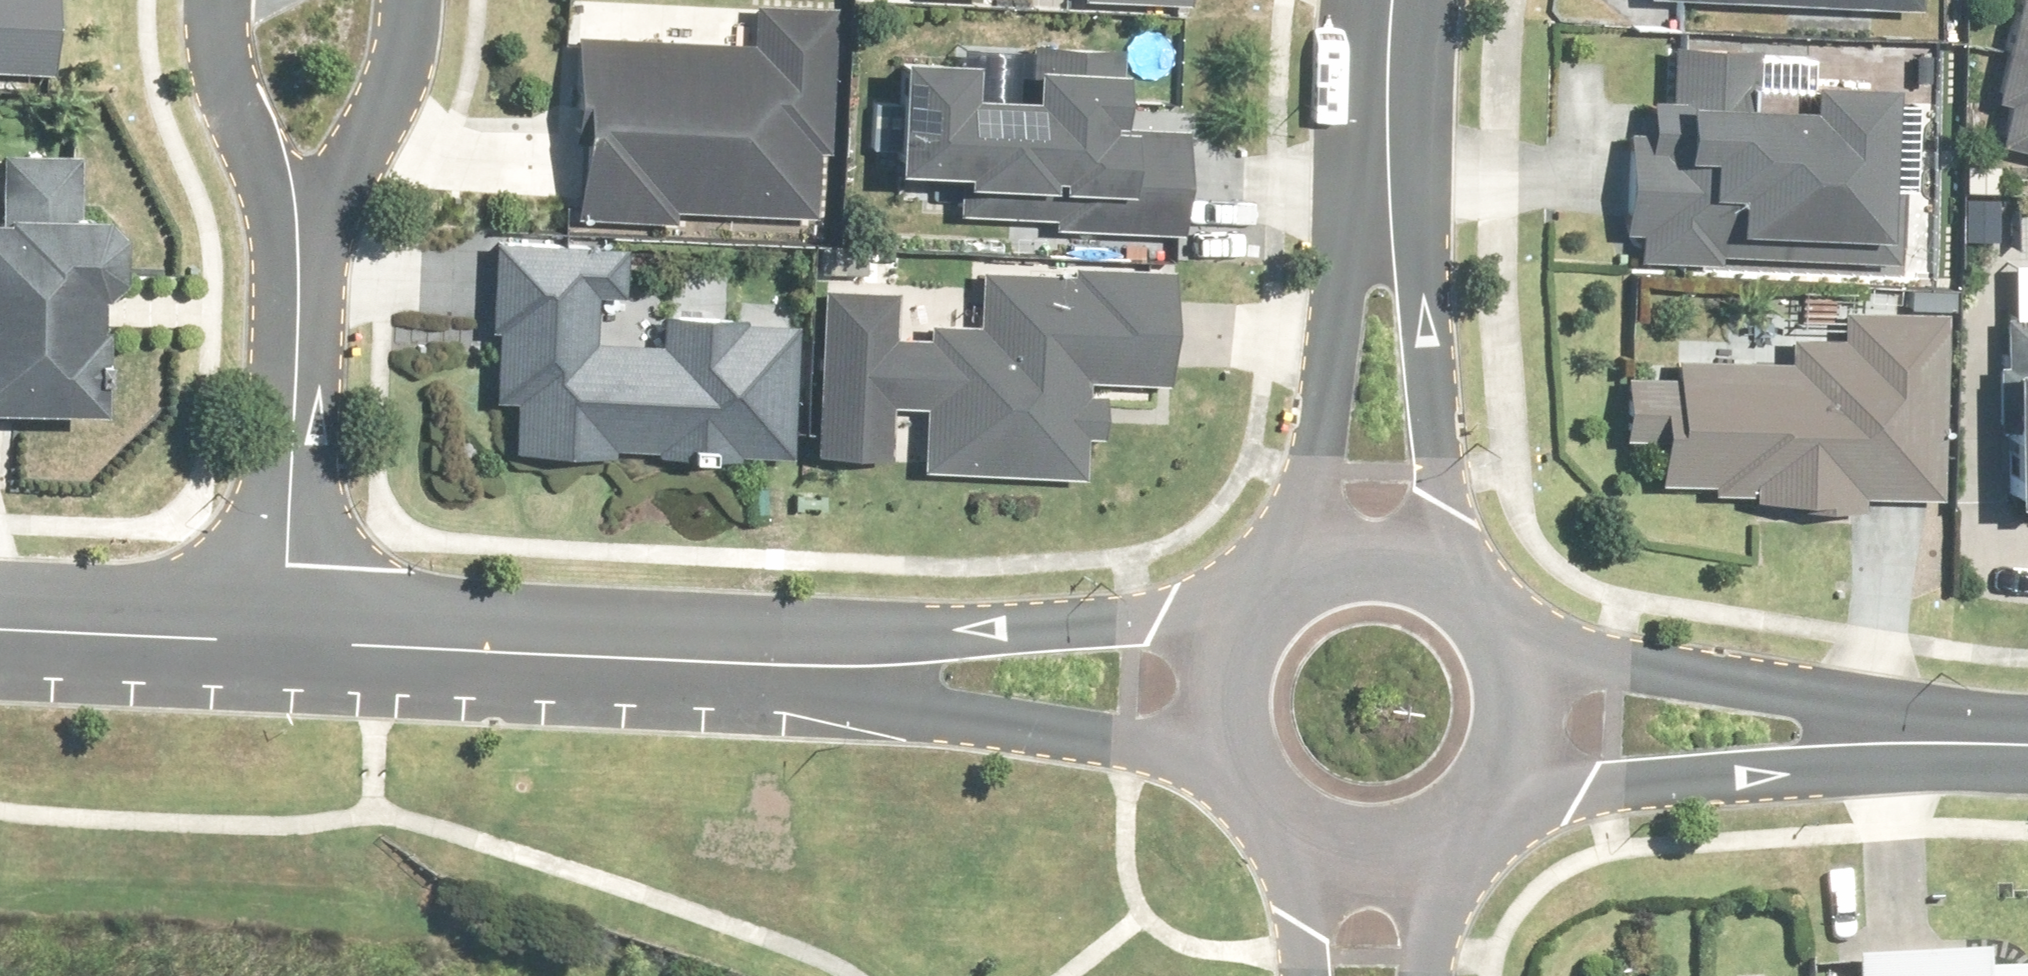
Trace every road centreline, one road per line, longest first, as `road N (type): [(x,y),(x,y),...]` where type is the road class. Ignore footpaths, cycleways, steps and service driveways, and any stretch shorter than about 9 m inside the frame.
road 1 (residential): [(858,670),(284,638)]
road 2 (tertiary): [(1295,567),(1347,250),(1387,109)]
road 3 (tertiary): [(1387,109),(1419,235),(1454,567)]
road 4 (residential): [(1920,743),(1789,775),(1611,786),(1487,783)]
road 5 (residential): [(1514,648),(1797,692),(1920,743)]
road 6 (residential): [(284,638),(299,227)]
road 7 (residential): [(1248,759),(943,711),(858,670)]
road 8 (residential): [(858,670),(949,631),(1251,614)]
road 9 (residential): [(284,638),(0,626)]
road 10 (residential): [(299,227),(382,110),(391,0)]
road 11 (residential): [(223,21),(299,227)]
road 12 (tertiary): [(1295,567),(1374,543),(1416,549),(1454,567)]
road 13 (residential): [(1305,975),(1294,810)]
road 14 (residential): [(1446,817),(1424,975)]
road 15 (tertiary): [(1446,817),(1369,834),(1294,810)]
road 16 (tertiary): [(1248,759),(1230,706),(1232,661),(1251,614)]
road 17 (tertiary): [(1514,648),(1521,707),(1509,748),(1487,783)]

